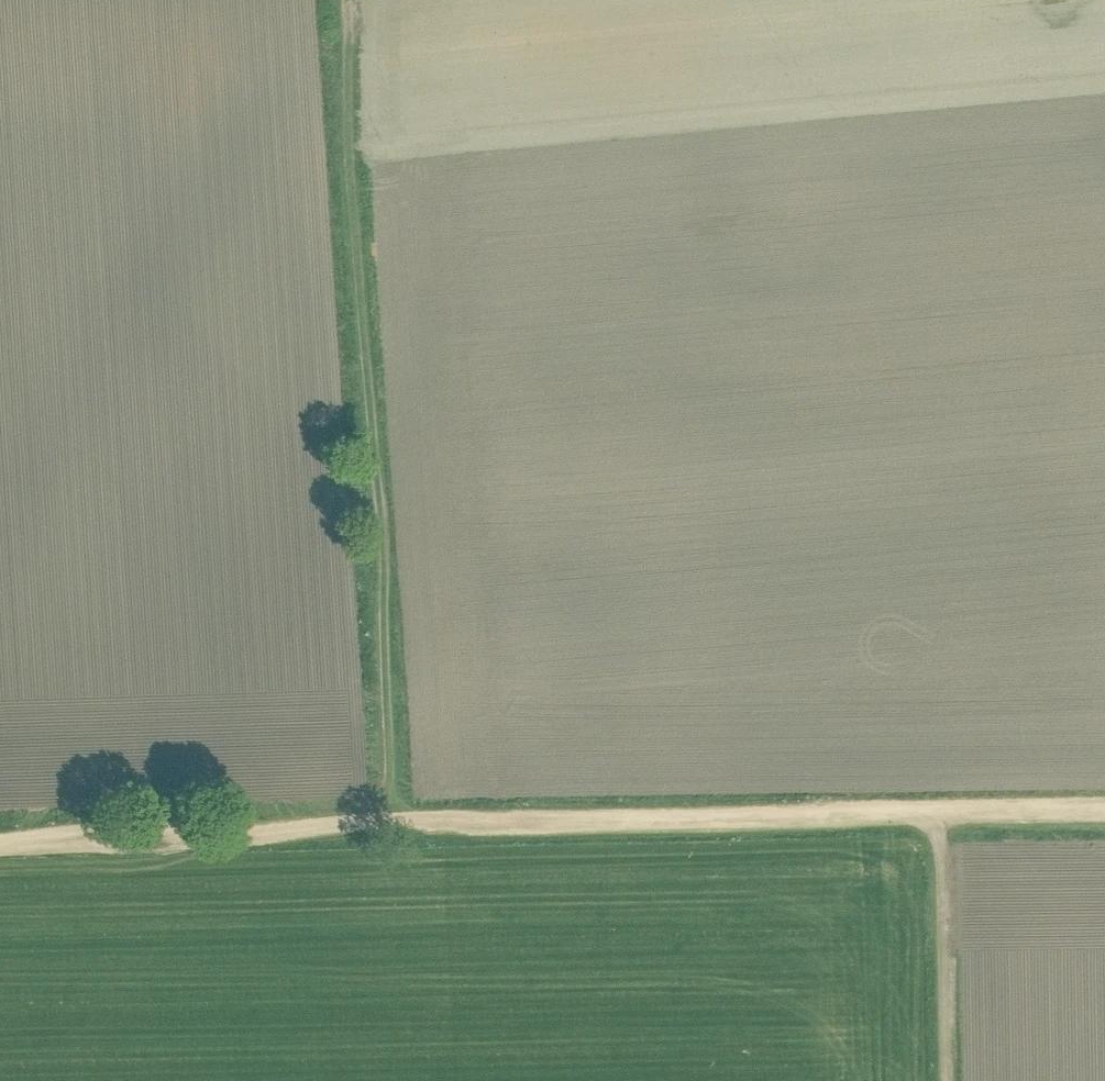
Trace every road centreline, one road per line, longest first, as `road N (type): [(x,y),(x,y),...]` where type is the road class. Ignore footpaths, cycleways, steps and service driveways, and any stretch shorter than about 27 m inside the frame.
road 1 (track): [(391,822),(1104,812)]
road 2 (track): [(0,839),(391,822)]
road 3 (track): [(938,813),(943,1080)]

